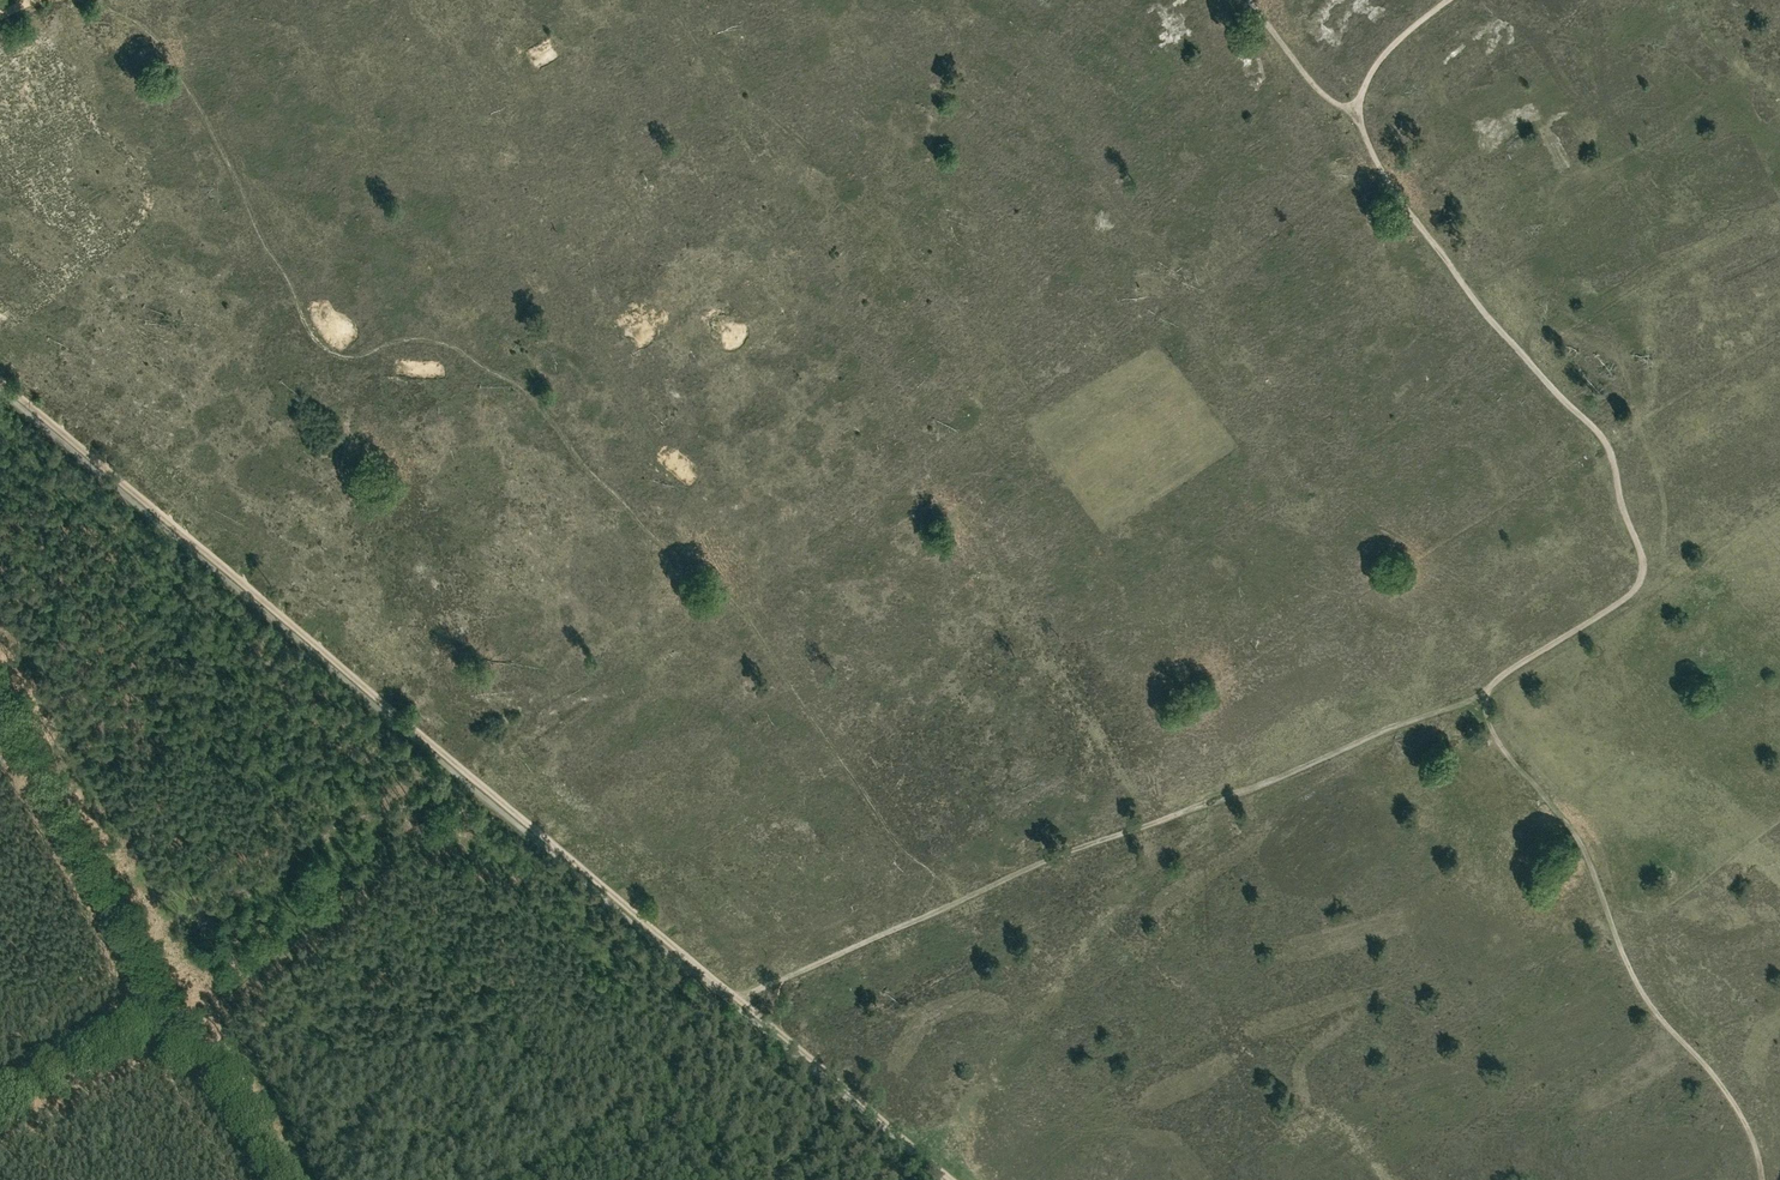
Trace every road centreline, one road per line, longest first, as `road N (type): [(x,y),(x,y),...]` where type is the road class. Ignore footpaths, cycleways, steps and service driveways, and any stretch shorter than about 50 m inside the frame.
road 1 (track): [(954,1179),(0,378)]

